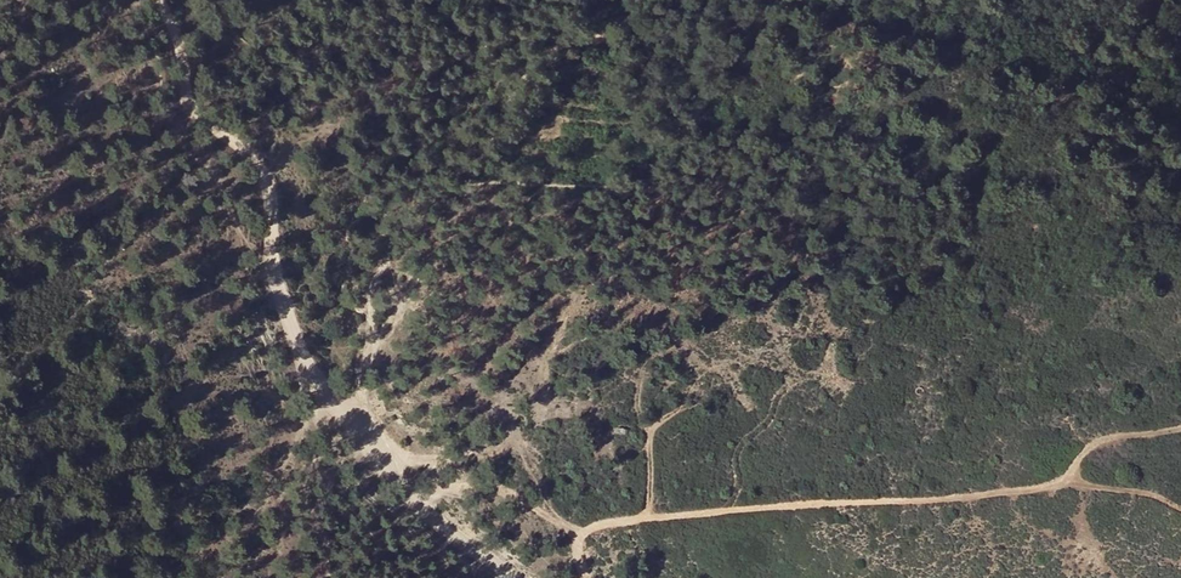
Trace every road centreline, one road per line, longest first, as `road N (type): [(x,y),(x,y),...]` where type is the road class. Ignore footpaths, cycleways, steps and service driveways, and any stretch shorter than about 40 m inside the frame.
road 1 (track): [(348,427),(287,328),(263,173),(195,116),(178,35),(157,0)]
road 2 (track): [(507,577),(384,471),(348,427)]

